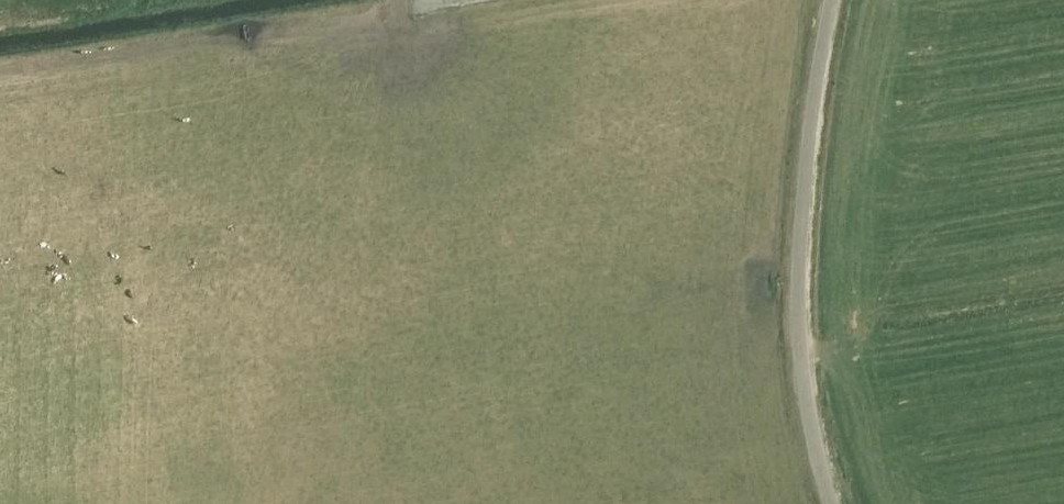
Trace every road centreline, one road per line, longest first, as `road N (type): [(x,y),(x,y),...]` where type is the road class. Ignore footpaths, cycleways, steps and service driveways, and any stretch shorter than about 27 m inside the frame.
road 1 (unclassified): [(832,503),(799,349),(800,257),(831,0)]

